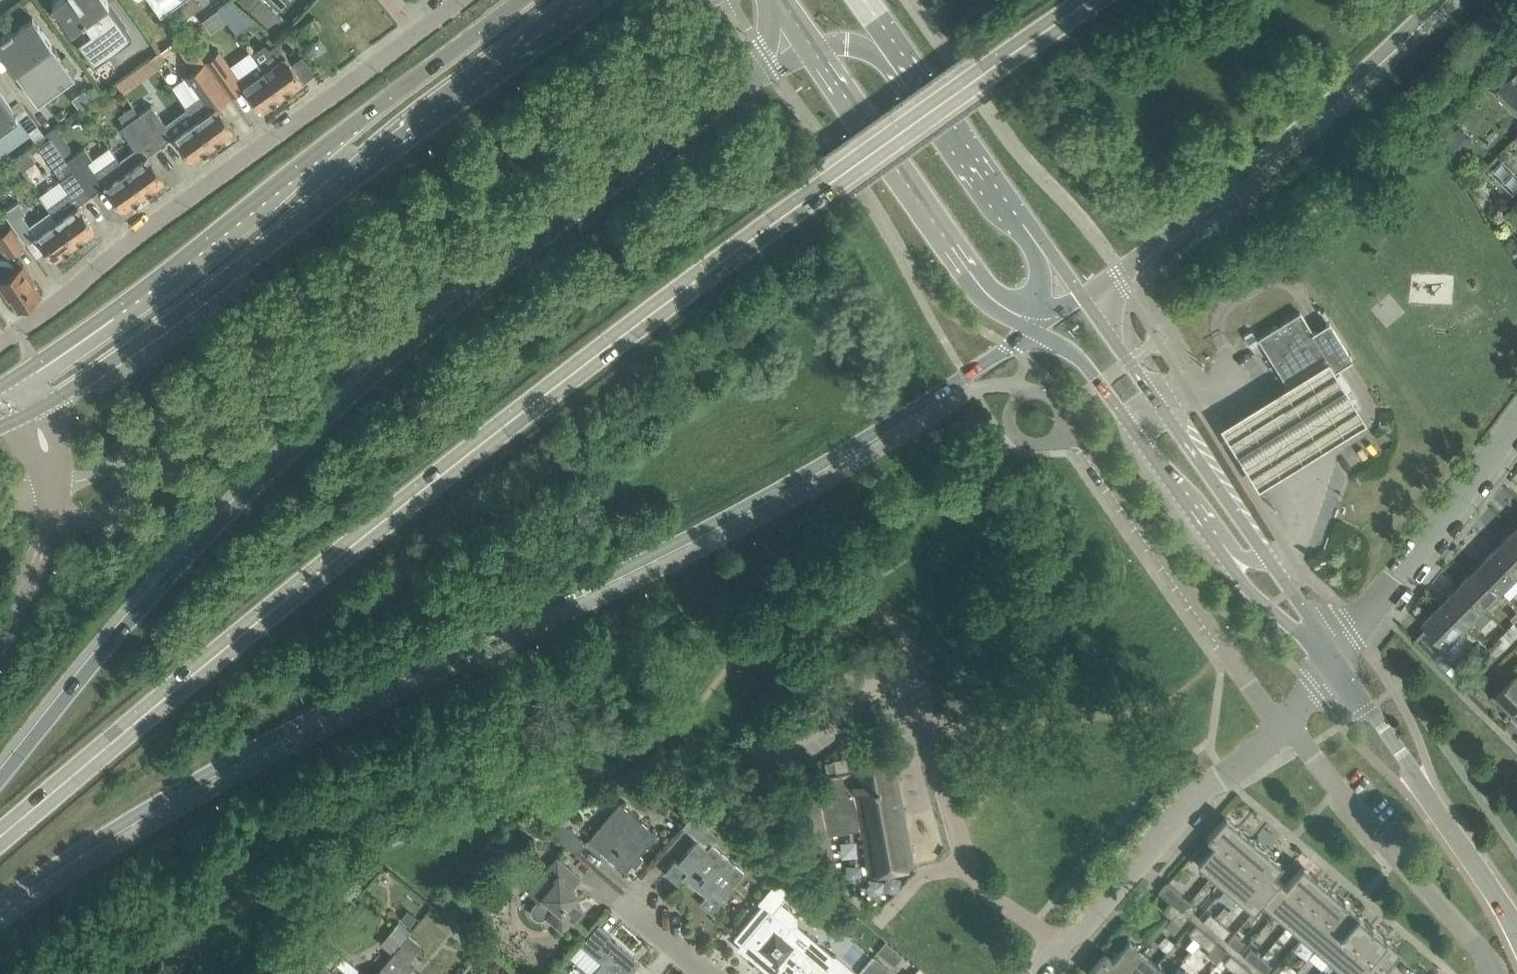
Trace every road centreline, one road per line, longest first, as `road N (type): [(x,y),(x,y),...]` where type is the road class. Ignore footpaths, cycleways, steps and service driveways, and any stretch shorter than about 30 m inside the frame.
road 1 (secondary): [(0,906),(269,742),(632,568),(813,470),(1035,331)]
road 2 (secondary): [(814,48),(672,138),(366,380),(190,562),(0,781)]
road 3 (secondary): [(827,189),(374,524),(0,840)]
road 4 (secondary): [(25,415),(80,386),(594,0)]
road 5 (secondary): [(527,0),(10,388)]
road 6 (residential): [(465,0),(0,345)]
road 7 (secondary): [(1082,299),(1236,182),(1439,0)]
road 8 (tertiary): [(1035,331),(1079,359),(1245,587),(1332,664)]
road 9 (tertiary): [(1332,664),(1291,591),(1082,299)]
road 10 (unclassified): [(1280,730),(1065,421)]
road 11 (secondary): [(814,48),(984,293),(1035,331)]
road 12 (secondary): [(827,189),(1094,0)]
road 13 (unclassified): [(1496,973),(1280,730)]
road 14 (tertiary): [(1516,928),(1332,664)]
road 15 (residential): [(1516,420),(1332,664)]
road 16 (residential): [(1071,952),(1225,780),(1280,730)]
road 17 (unclassified): [(1071,952),(968,871),(930,873),(896,906)]
road 18 (secondary): [(1027,230),(911,68)]
road 19 (residential): [(0,508),(56,493),(54,462),(25,415)]

